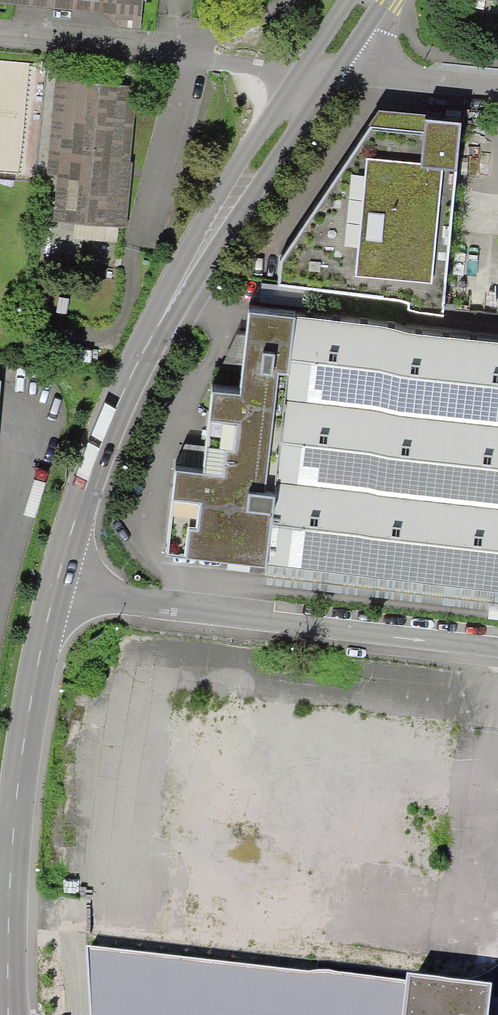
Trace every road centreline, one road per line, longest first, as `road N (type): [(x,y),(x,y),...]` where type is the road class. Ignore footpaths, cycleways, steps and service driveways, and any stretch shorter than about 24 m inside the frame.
road 1 (secondary): [(54,596),(95,463),(151,337),(320,70)]
road 2 (unclassified): [(54,596),(497,639)]
road 3 (secondary): [(9,1014),(12,841),(54,596)]
road 4 (unclassified): [(0,35),(320,70)]
road 5 (unclassified): [(497,88),(320,70)]

